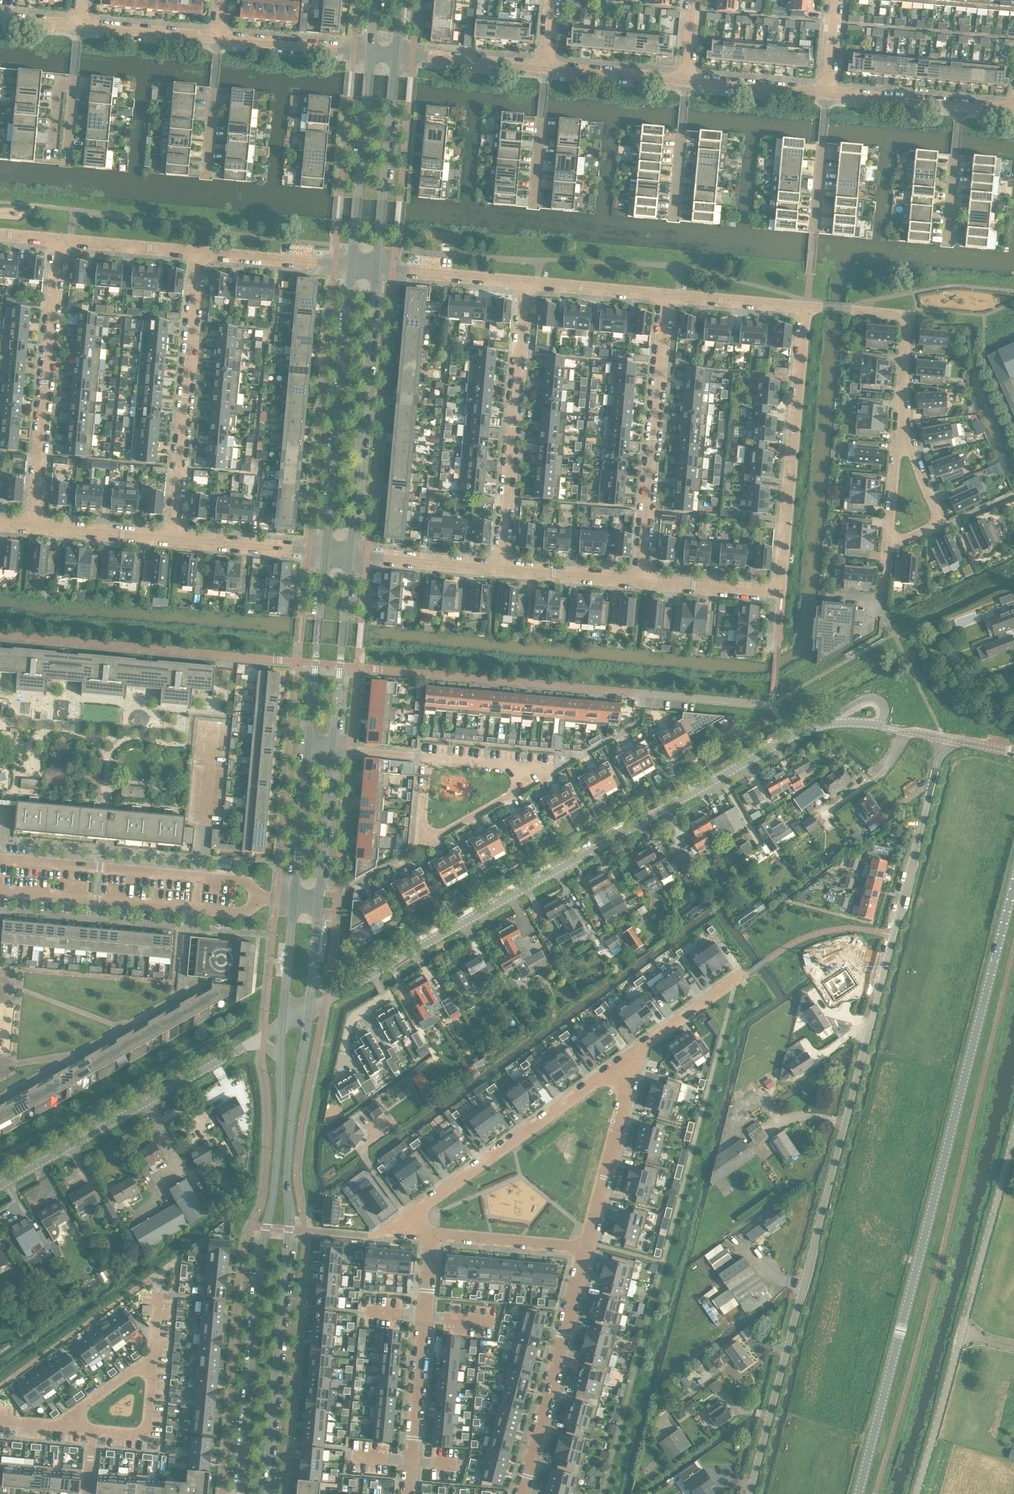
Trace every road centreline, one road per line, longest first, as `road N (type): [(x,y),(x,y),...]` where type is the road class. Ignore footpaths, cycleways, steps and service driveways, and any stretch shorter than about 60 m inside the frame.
road 1 (unclassified): [(749,1493),(944,738)]
road 2 (tertiary): [(858,1493),(1013,884)]
road 3 (residential): [(337,995),(789,737)]
road 4 (tertiary): [(265,1493),(289,1151),(309,1010)]
road 5 (tertiary): [(281,1057),(278,1158),(241,1493)]
road 6 (unclassified): [(916,1493),(1013,1134)]
road 7 (tertiary): [(350,556),(378,268)]
road 8 (residential): [(501,569),(528,281)]
road 9 (tertiary): [(349,265),(325,553)]
road 10 (residential): [(33,526),(61,239)]
road 11 (residential): [(781,593),(806,307)]
road 12 (residential): [(173,539),(198,253)]
road 13 (residential): [(641,580),(666,295)]
road 14 (residential): [(0,1185),(247,1045)]
road 15 (residential): [(625,1061),(409,1218)]
road 16 (residential): [(429,759),(547,773),(421,842)]
road 17 (residential): [(432,1234),(409,1493)]
road 18 (residential): [(523,1493),(586,1248)]
road 19 (tertiary): [(378,268),(398,55)]
road 20 (tertiary): [(370,53),(349,265)]
road 21 (residential): [(199,876),(0,857)]
road 22 (residential): [(0,888),(196,909)]
road 23 (residential): [(586,1248),(631,1078),(625,1061)]
road 24 (tertiary): [(333,749),(350,556)]
road 25 (tertiary): [(325,553),(308,746)]
road 26 (residential): [(432,1234),(586,1248)]
road 27 (tertiary): [(308,746),(294,900)]
road 28 (residential): [(325,553),(173,539)]
road 29 (tertiary): [(319,901),(333,749)]
road 30 (residential): [(370,53),(219,39)]
road 31 (residential): [(501,569),(350,556)]
road 32 (residential): [(198,253),(349,265)]
road 33 (residential): [(378,268),(528,281)]
road 34 (residential): [(625,1061),(747,974)]
road 35 (residential): [(546,68),(398,55)]
road 36 (residential): [(827,93),(686,81)]
road 37 (residential): [(219,39),(79,25)]
road 38 (residential): [(781,593),(641,580)]
road 39 (residential): [(686,81),(546,68)]
road 40 (residential): [(173,539),(33,526)]
road 41 (residential): [(666,295),(806,307)]
road 42 (residential): [(641,580),(501,569)]
road 43 (residential): [(827,93),(814,232)]
road 44 (residential): [(528,281),(666,295)]
road 45 (residential): [(61,239),(198,253)]
road 46 (residential): [(644,693),(772,705),(776,712)]
road 47 (residential): [(219,39),(205,174)]
road 48 (residential): [(546,68),(533,203)]
road 49 (residential): [(674,216),(686,81)]
road 50 (residential): [(959,106),(947,239)]
road 51 (residential): [(959,106),(827,93)]
road 52 (tertiary): [(294,900),(282,1025)]

